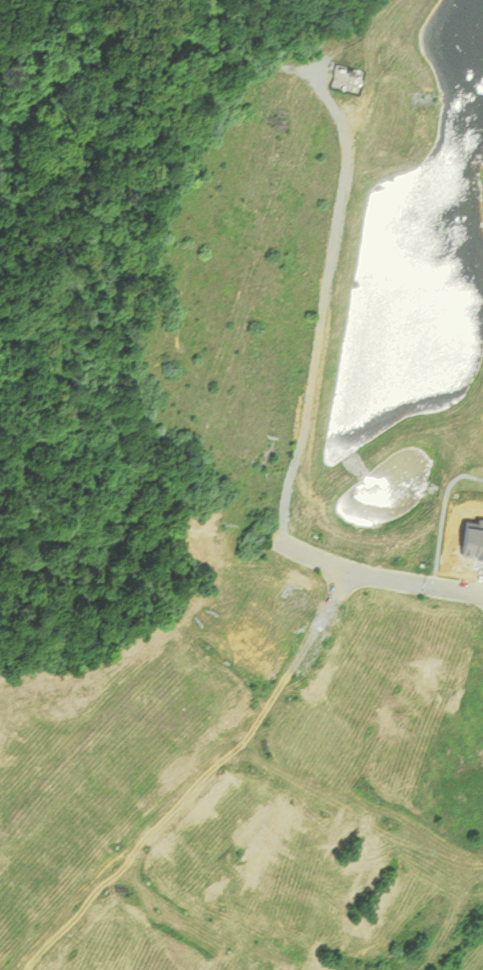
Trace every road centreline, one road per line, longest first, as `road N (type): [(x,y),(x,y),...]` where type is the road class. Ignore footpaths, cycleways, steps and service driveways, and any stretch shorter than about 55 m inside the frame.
road 1 (residential): [(482,594),(347,567),(273,534)]

